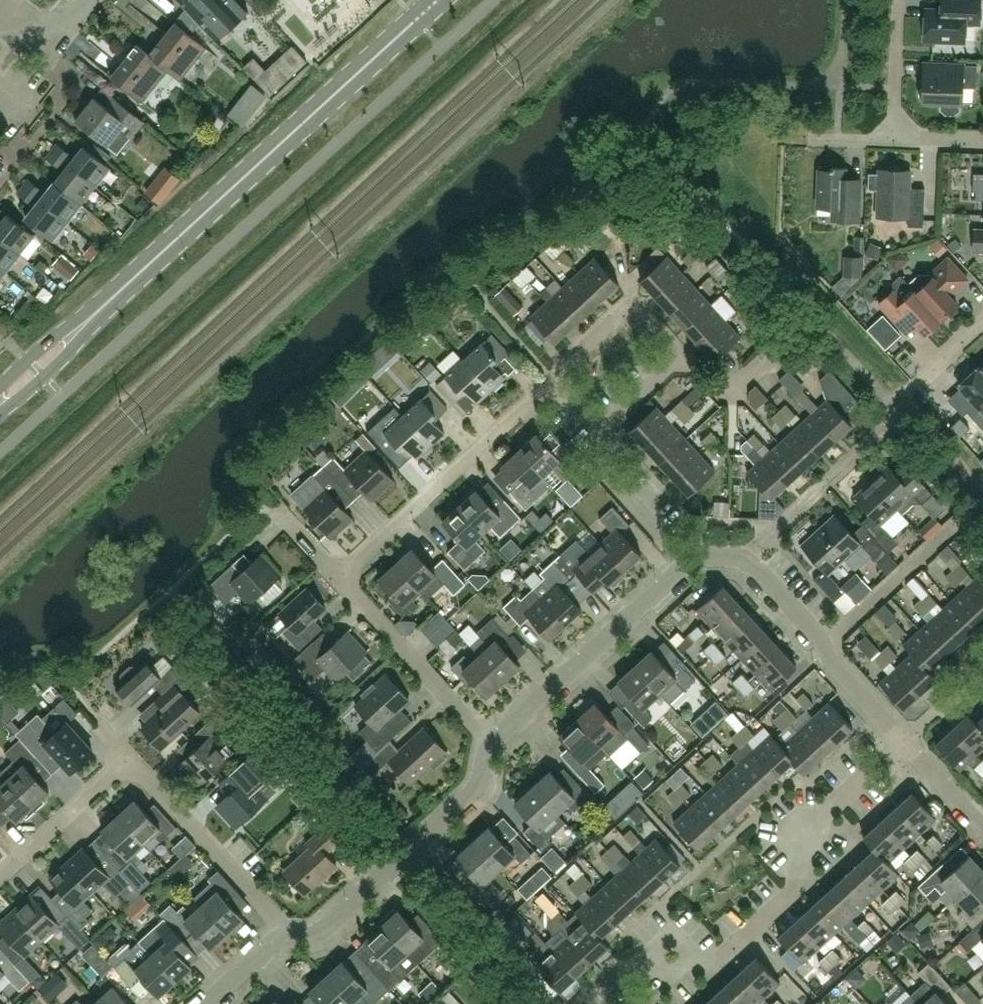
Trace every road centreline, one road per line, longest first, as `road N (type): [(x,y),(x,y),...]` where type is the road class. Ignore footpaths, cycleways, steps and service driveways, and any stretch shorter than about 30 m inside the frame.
road 1 (residential): [(578,1003),(624,961),(690,957),(705,973),(798,888),(803,834),(905,742)]
road 2 (secondary): [(102,307),(435,0)]
road 3 (residential): [(337,576),(539,394),(562,388)]
road 4 (residential): [(291,935),(325,928),(464,801),(491,744)]
road 5 (residential): [(491,744),(688,564)]
road 6 (residential): [(291,935),(130,760)]
road 7 (residential): [(491,744),(337,576)]
road 8 (residential): [(562,388),(563,364),(614,316),(648,318),(683,356)]
road 9 (residential): [(826,644),(742,557),(688,564)]
road 10 (residential): [(0,877),(130,760)]
road 11 (residential): [(826,644),(955,526)]
road 12 (residential): [(688,564),(609,476),(609,438),(601,429)]
road 13 (residential): [(683,356),(720,393),(787,331)]
road 14 (residential): [(895,135),(900,0)]
road 15 (residential): [(905,742),(832,661),(826,644)]

